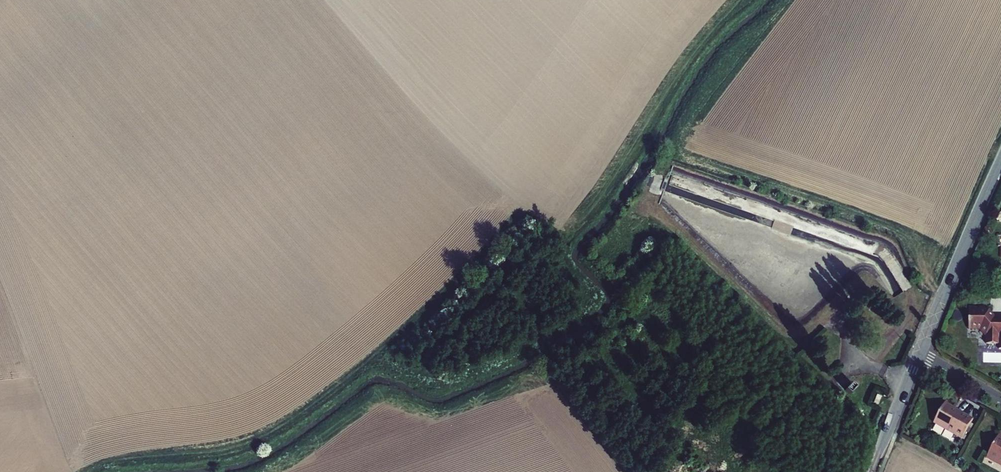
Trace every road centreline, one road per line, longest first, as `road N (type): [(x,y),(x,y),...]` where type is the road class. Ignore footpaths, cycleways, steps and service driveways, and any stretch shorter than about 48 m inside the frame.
road 1 (unclassified): [(921,352),(1000,164)]
road 2 (unclassified): [(871,471),(921,352)]

